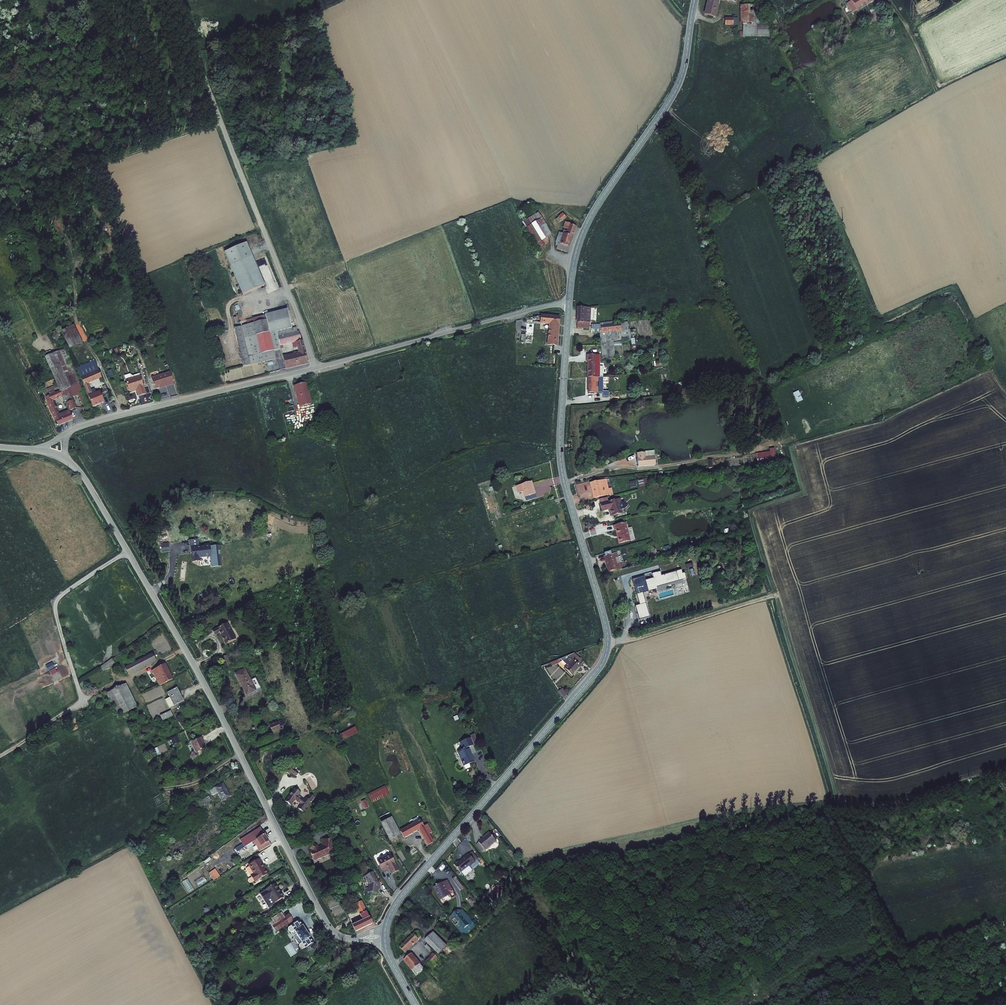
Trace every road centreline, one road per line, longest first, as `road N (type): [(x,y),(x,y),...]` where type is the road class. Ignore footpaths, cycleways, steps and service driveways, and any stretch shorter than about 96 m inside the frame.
road 1 (tertiary): [(569,303),(561,463),(606,627),(606,654),(406,891),(385,936)]
road 2 (tertiary): [(385,936),(346,937),(327,924),(194,665),(86,481),(64,458)]
road 3 (unclassified): [(315,368),(180,0)]
road 4 (tertiary): [(695,0),(679,83),(588,220),(569,303)]
road 5 (track): [(0,755),(78,705),(55,610),(64,594),(128,553)]
road 6 (unclassified): [(315,368),(569,303)]
road 7 (unclassified): [(66,433),(315,368)]
road 8 (track): [(809,809),(916,1004)]
road 9 (track): [(768,598),(776,596),(750,512),(802,494),(790,446)]
road 10 (track): [(639,639),(768,598)]

